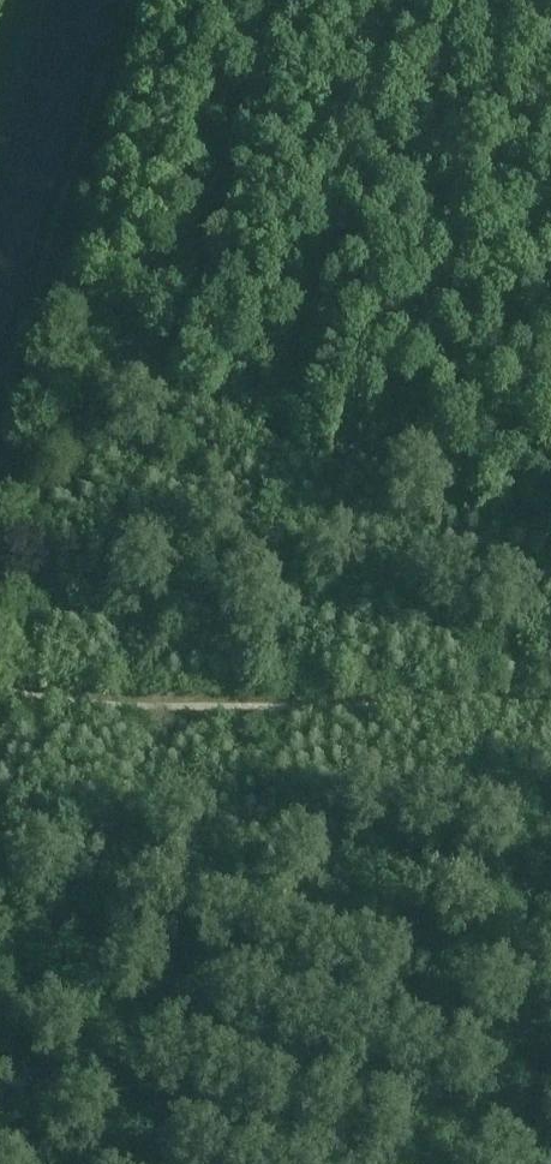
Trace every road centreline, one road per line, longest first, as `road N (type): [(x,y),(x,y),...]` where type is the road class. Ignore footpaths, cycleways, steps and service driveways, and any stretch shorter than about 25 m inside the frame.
road 1 (track): [(37,279),(127,0)]

